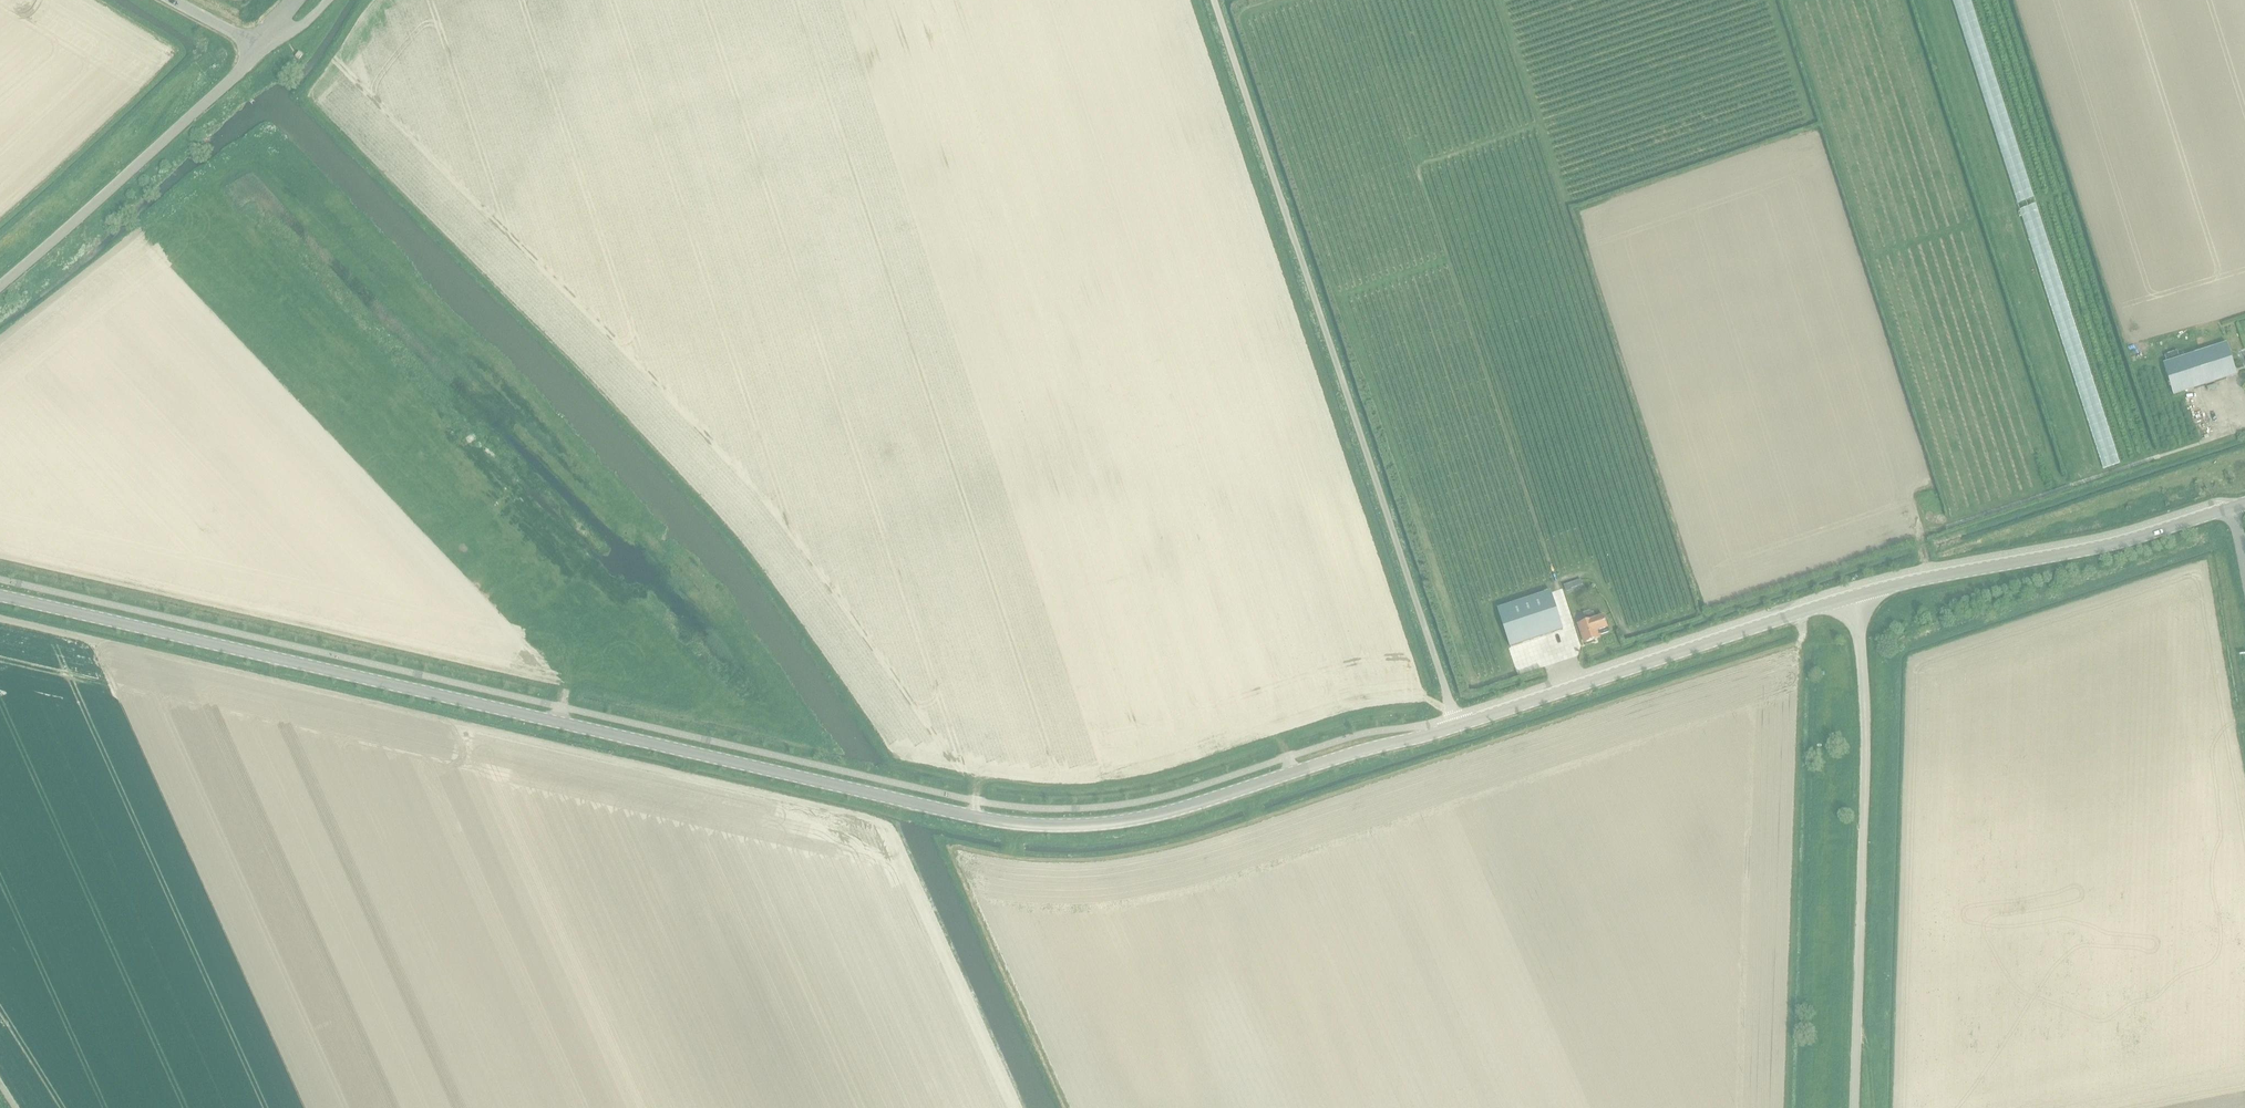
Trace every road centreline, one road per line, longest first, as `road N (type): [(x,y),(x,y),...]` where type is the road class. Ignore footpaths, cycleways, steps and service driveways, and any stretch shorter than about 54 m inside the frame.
road 1 (tertiary): [(0,595),(1023,823),(1154,815),(1457,725)]
road 2 (track): [(1072,1107),(948,844),(1061,859),(1165,847),(1802,640),(1792,604)]
road 3 (unclassified): [(1457,725),(1215,0)]
road 4 (unclassified): [(1854,1107),(1866,706),(1854,596)]
road 5 (tertiary): [(1457,725),(1854,596)]
road 6 (tertiary): [(1854,596),(2108,545),(2230,507)]
road 7 (unclassified): [(0,282),(259,54)]

